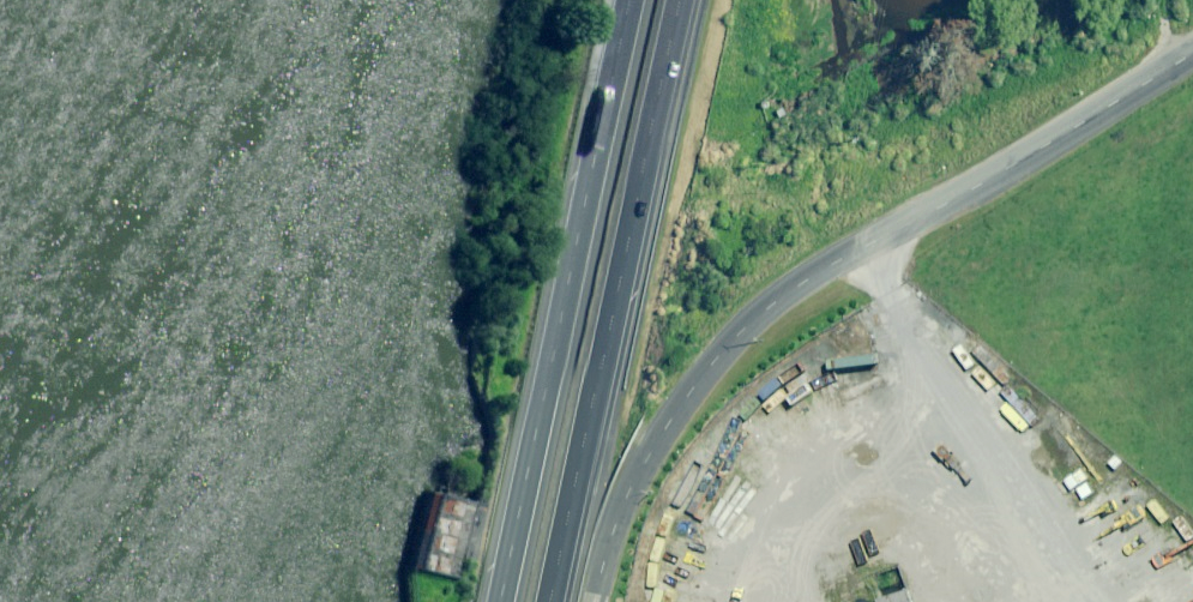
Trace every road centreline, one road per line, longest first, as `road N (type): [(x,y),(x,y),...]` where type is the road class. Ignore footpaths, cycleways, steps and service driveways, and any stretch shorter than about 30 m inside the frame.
road 1 (residential): [(599,601),(643,460),(745,326),(808,276),(1192,51)]
road 2 (trunk): [(497,601),(627,0)]
road 3 (trunk): [(678,0),(551,601)]

